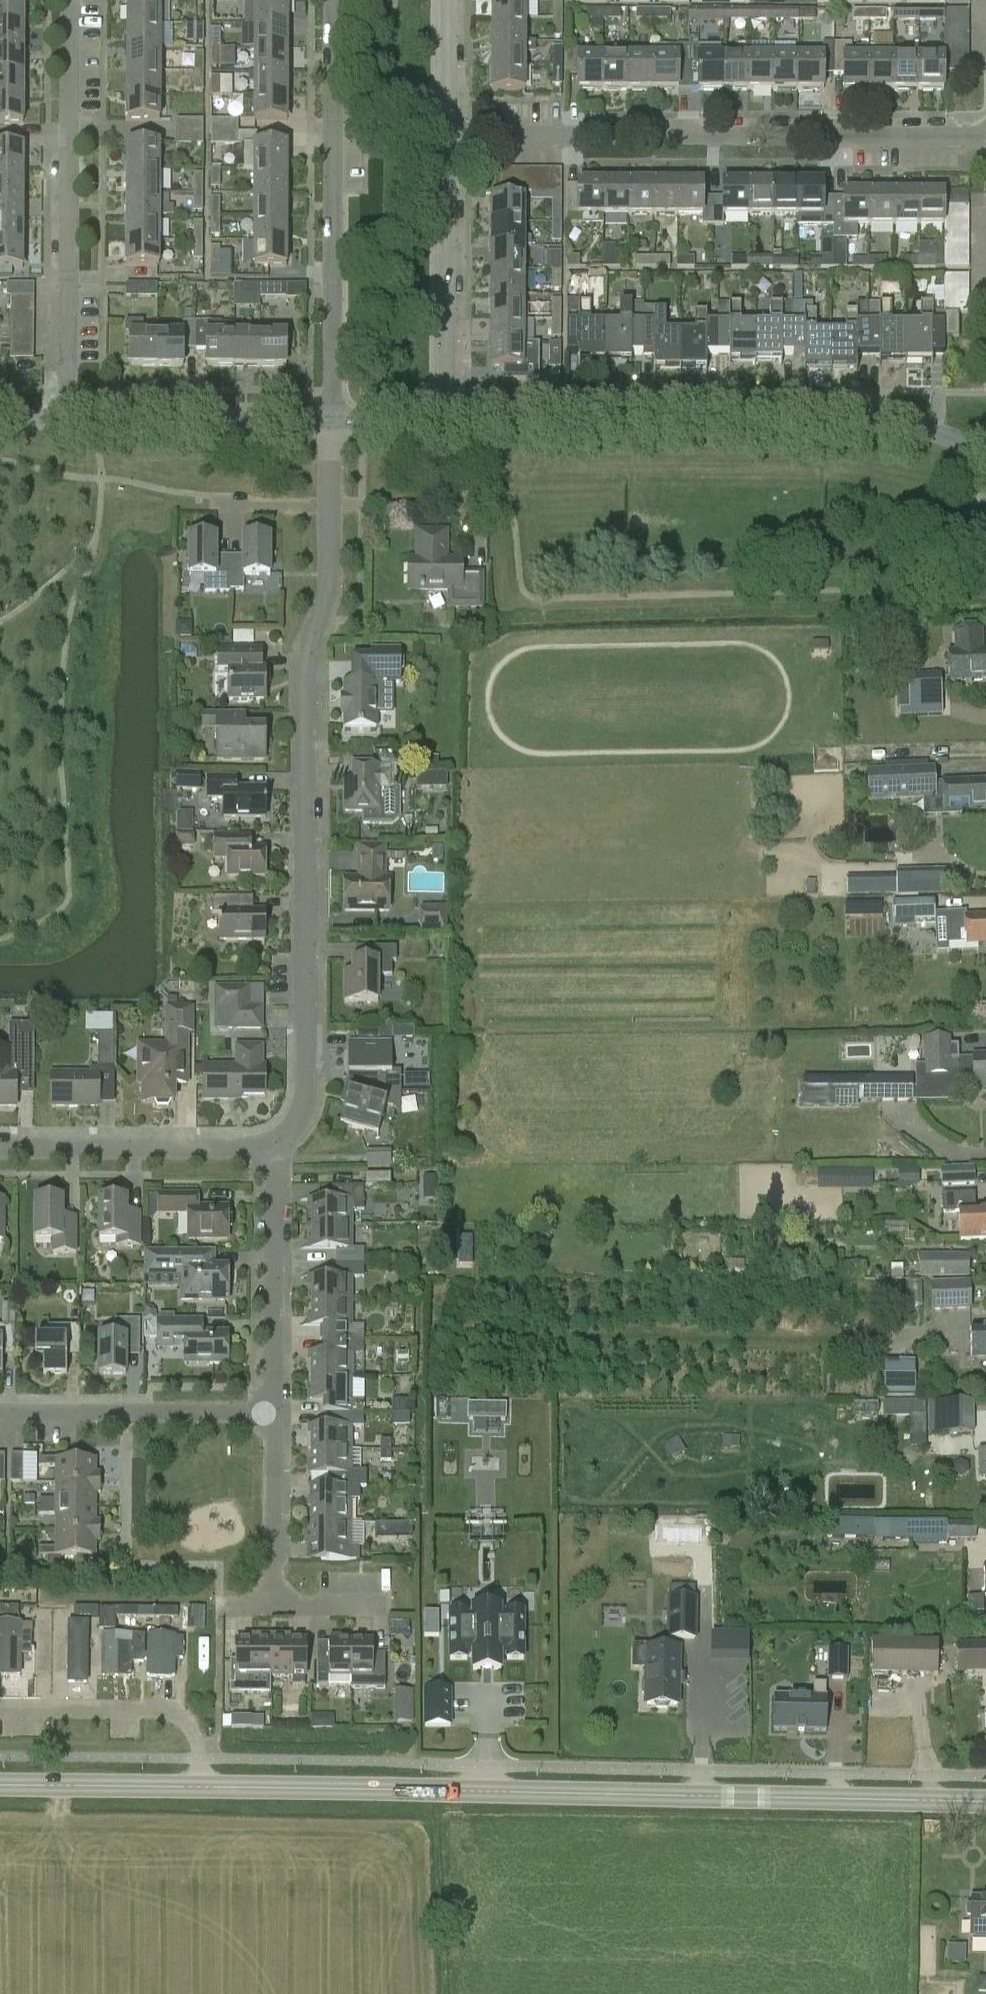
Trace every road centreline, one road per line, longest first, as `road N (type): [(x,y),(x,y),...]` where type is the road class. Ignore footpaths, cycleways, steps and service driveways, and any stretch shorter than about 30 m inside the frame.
road 1 (secondary): [(0,1786),(985,1800)]
road 2 (residential): [(272,1145),(317,1083),(307,655),(327,600),(326,412)]
road 3 (residential): [(985,456),(903,422),(451,412)]
road 4 (residential): [(985,137),(451,135)]
road 5 (residential): [(67,417),(68,0)]
road 6 (residential): [(326,412),(323,0)]
road 7 (residential): [(0,1417),(277,1419)]
road 8 (residential): [(451,412),(451,135)]
road 9 (residential): [(277,1419),(272,1145)]
road 10 (residential): [(272,1145),(0,1146)]
road 11 (residential): [(326,412),(67,417)]
road 12 (residential): [(280,1617),(277,1419)]
road 13 (residential): [(451,135),(449,0)]
road 14 (residential): [(451,412),(326,412)]

